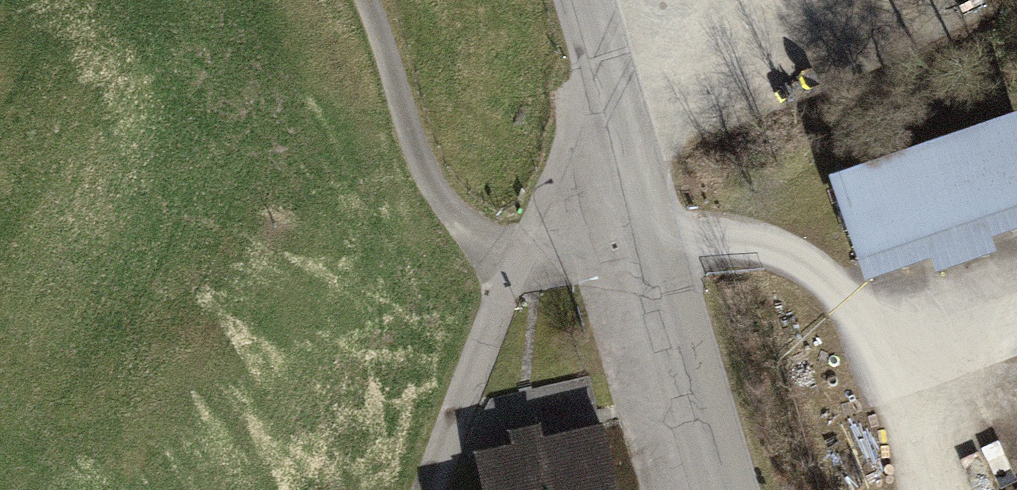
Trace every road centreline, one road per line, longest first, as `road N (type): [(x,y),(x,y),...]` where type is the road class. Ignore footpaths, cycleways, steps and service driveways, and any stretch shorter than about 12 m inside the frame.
road 1 (unclassified): [(732,489),(591,0)]
road 2 (track): [(427,489),(515,254),(632,150)]
road 3 (track): [(515,254),(433,190),(368,0)]

